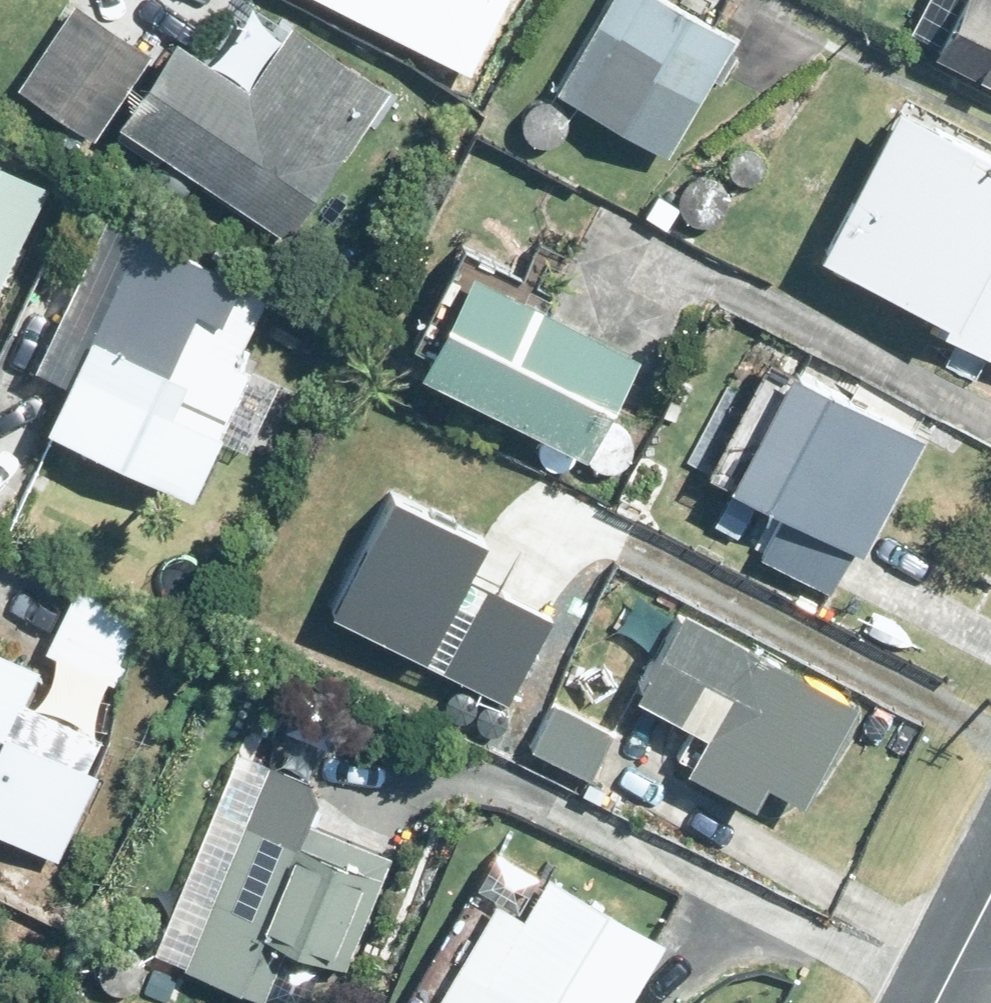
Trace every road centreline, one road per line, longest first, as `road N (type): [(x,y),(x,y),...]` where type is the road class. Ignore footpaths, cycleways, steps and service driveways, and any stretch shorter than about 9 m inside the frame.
road 1 (residential): [(990,889),(933,1002)]

